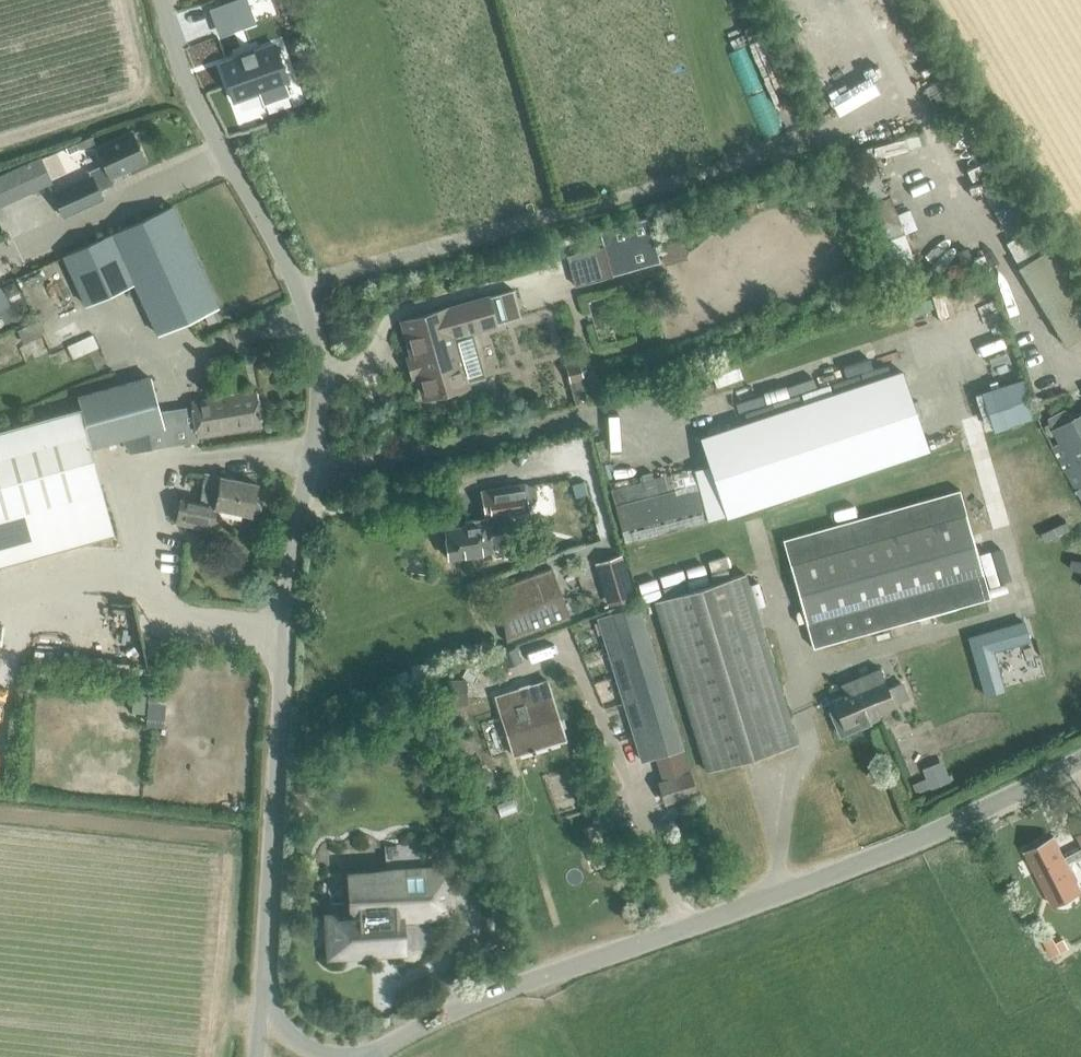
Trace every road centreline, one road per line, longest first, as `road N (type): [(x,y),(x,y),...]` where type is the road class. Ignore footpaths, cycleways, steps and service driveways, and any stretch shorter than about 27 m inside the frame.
road 1 (unclassified): [(263,992),(314,295),(163,0)]
road 2 (unclassified): [(372,1054),(496,994),(923,838),(1080,762)]
road 3 (unclassified): [(372,1054),(337,1056),(306,1045),(283,1028),(263,992)]

